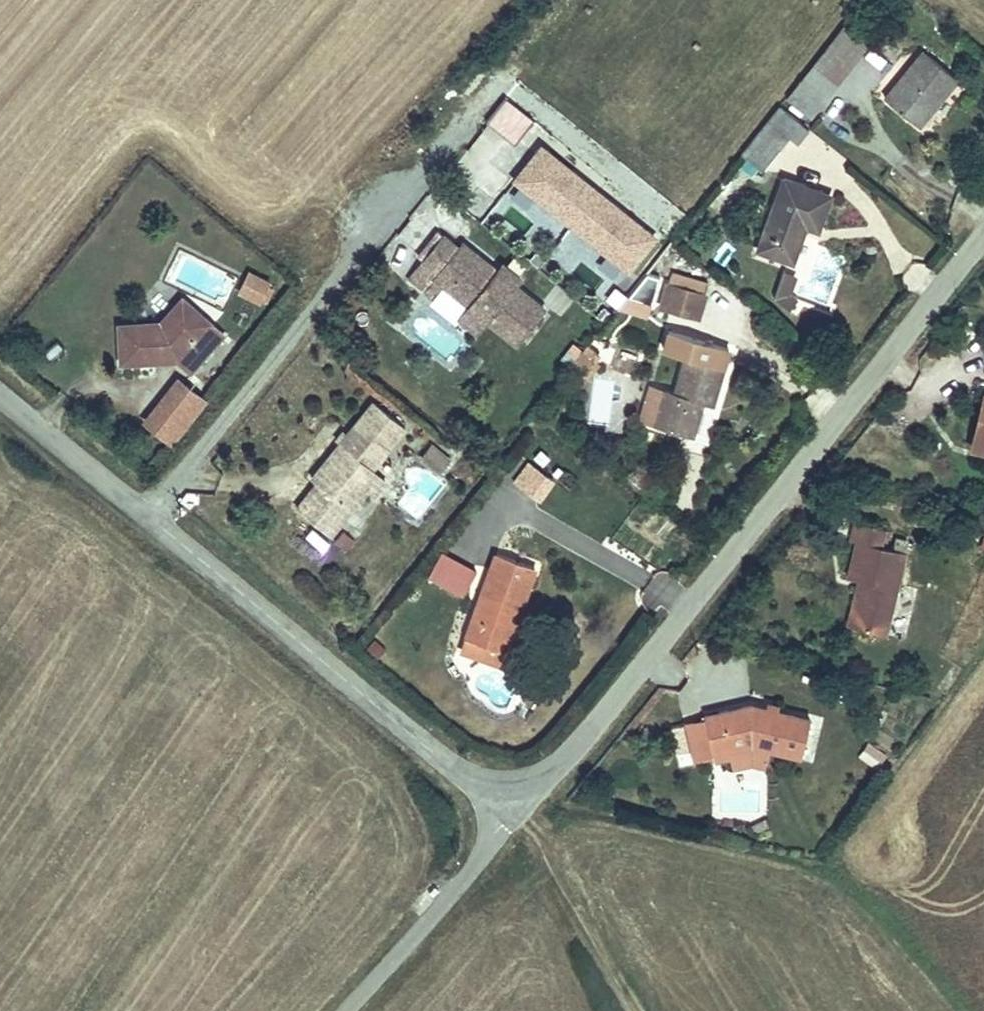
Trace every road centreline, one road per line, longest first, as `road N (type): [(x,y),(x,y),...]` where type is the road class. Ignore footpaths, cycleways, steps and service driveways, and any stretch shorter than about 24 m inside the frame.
road 1 (unclassified): [(513,801),(646,662),(983,236)]
road 2 (residential): [(513,801),(0,386)]
road 3 (unclassified): [(335,1010),(513,801)]

